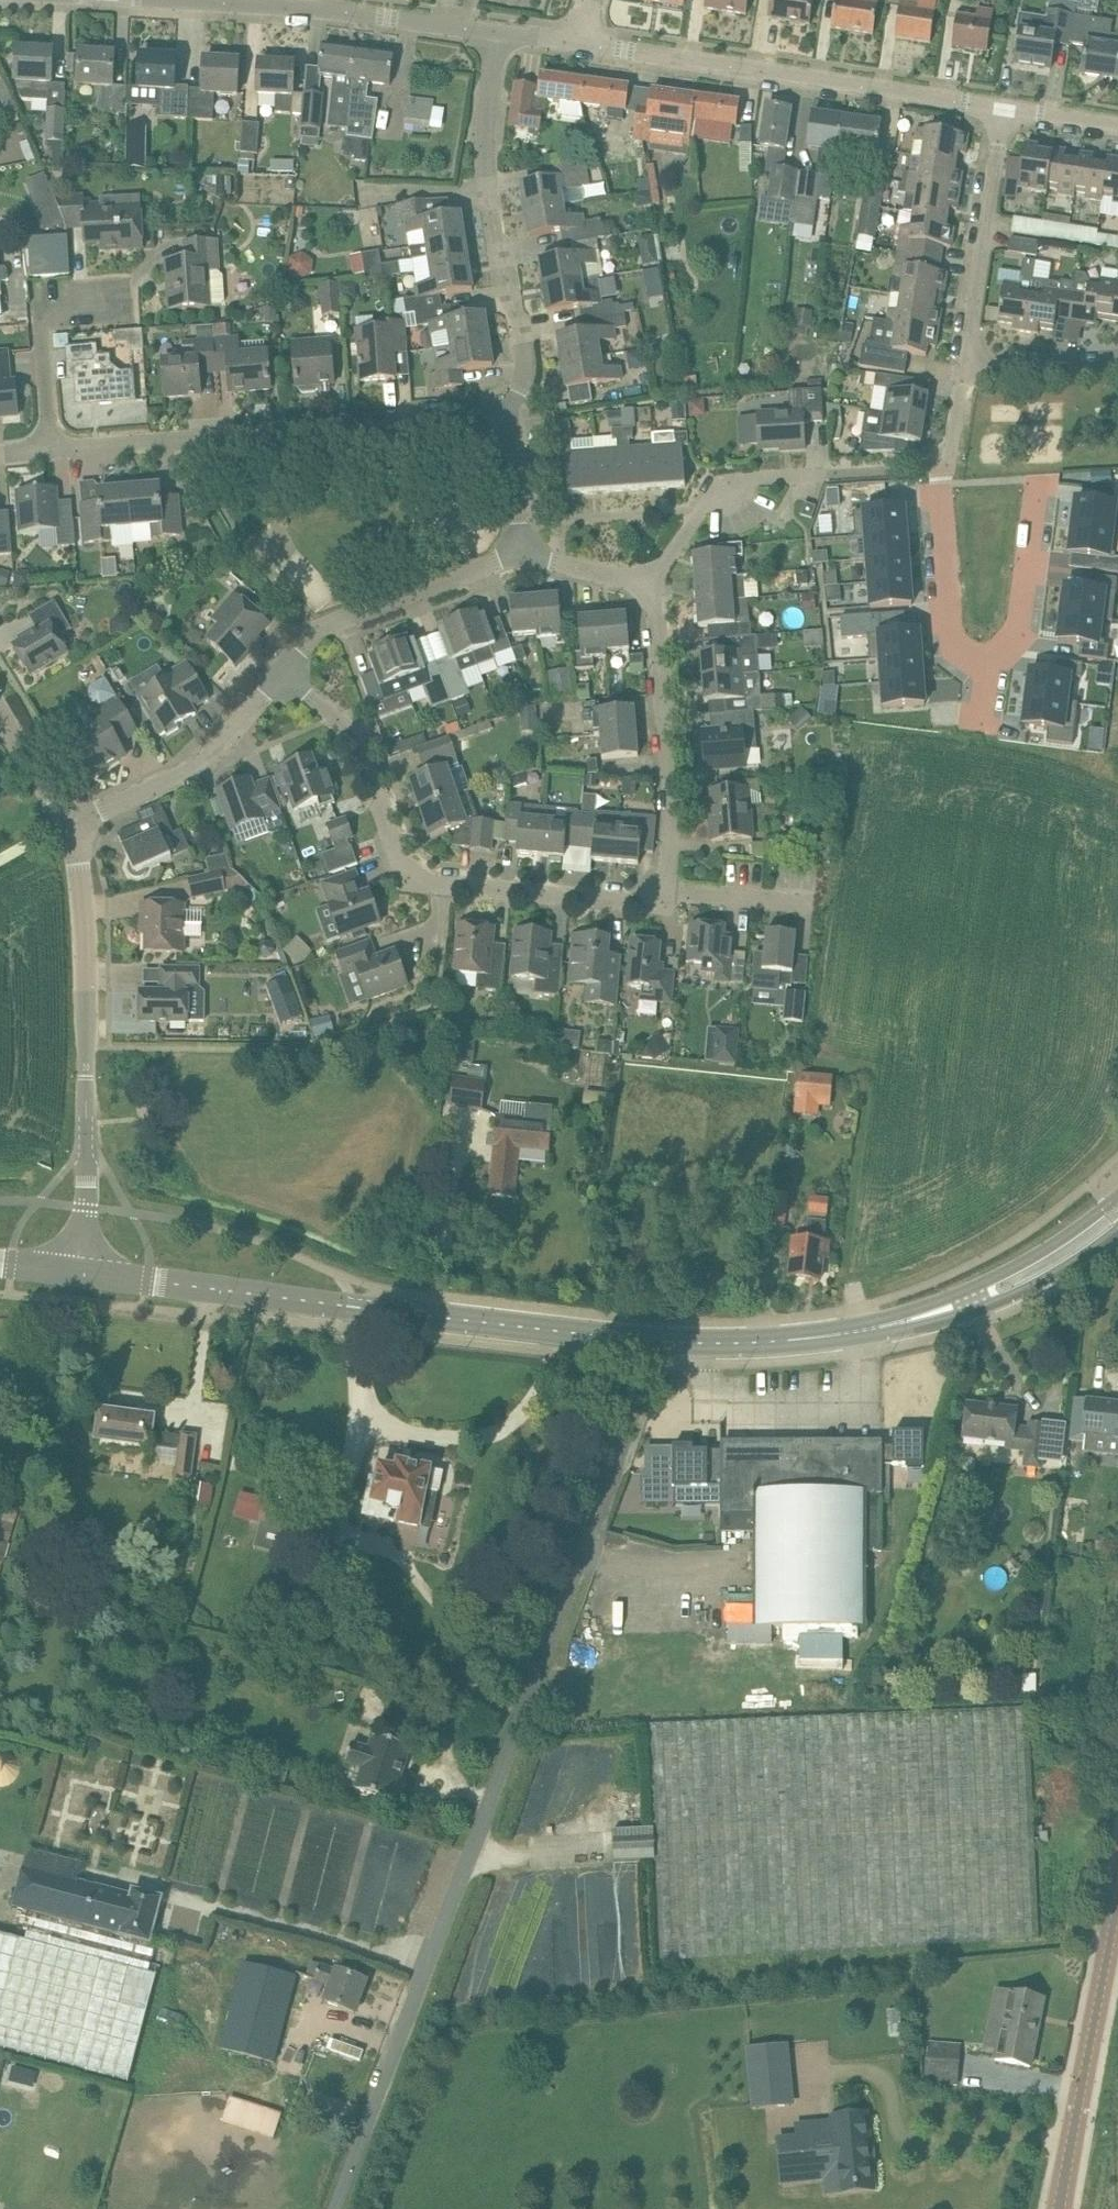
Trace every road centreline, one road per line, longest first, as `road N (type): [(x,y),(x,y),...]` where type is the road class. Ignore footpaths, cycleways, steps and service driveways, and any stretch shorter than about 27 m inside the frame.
road 1 (unclassified): [(331,2208),(656,1342)]
road 2 (tertiary): [(656,1342),(79,1271)]
road 3 (residential): [(673,882),(652,901),(412,877),(390,839),(359,737),(279,674)]
road 4 (residential): [(51,452),(384,428),(505,410)]
road 5 (residential): [(79,1271),(89,920),(68,827)]
road 6 (residential): [(1007,106),(576,40)]
road 7 (residential): [(505,410),(527,377),(485,171),(497,33)]
road 8 (residential): [(659,569),(715,487),(743,477),(938,466)]
road 9 (tertiary): [(970,1302),(883,1329),(787,1344),(656,1342)]
road 10 (tertiary): [(1059,2208),(1117,1899)]
road 11 (residential): [(673,882),(659,569)]
road 12 (residential): [(497,33),(189,0)]
road 13 (residential): [(279,674),(340,620),(507,555),(519,540)]
road 14 (residential): [(964,372),(1007,106)]
road 15 (residential): [(68,827),(192,768),(279,674)]
road 16 (residential): [(51,452),(42,303),(124,295)]
road 17 (residential): [(982,666),(959,656),(949,641),(938,466)]
road 18 (residential): [(1040,474),(1013,644),(982,666)]
road 19 (tertiary): [(1117,1196),(970,1302)]
road 20 (tertiary): [(970,1302),(1046,1276),(1117,1226)]
road 21 (residential): [(964,372),(1117,365)]
road 22 (residential): [(822,900),(673,882)]
road 23 (residential): [(659,569),(628,579),(565,564),(519,540)]
road 24 (residential): [(68,827),(0,712)]
road 25 (residential): [(519,540),(505,410)]

